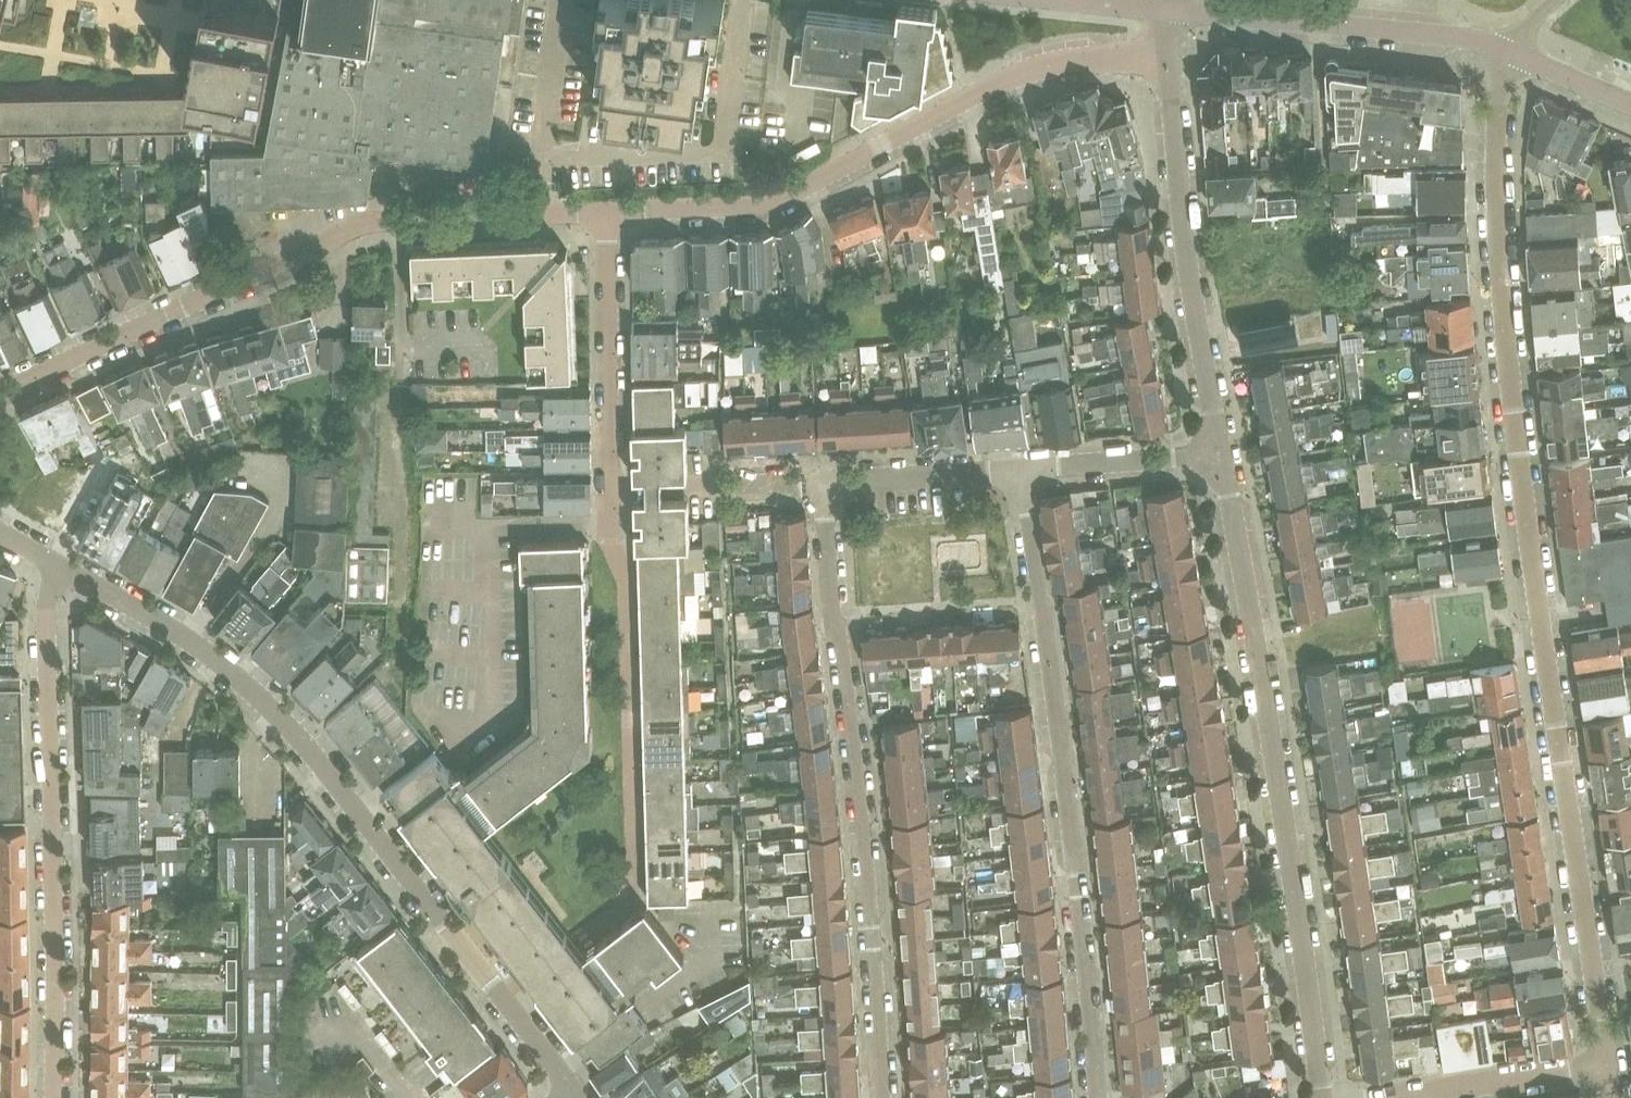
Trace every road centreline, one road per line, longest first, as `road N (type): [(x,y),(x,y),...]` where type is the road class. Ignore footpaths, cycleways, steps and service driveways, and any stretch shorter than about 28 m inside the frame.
road 1 (residential): [(1510,51),(1500,181),(1516,409),(1608,1065)]
road 2 (residential): [(573,1090),(282,718),(184,638),(61,567)]
road 3 (residential): [(1222,454),(1273,742),(1322,1097)]
road 4 (residential): [(607,213),(357,227),(0,391)]
road 5 (residential): [(1098,1097),(1054,680),(1020,472)]
road 6 (residential): [(883,1097),(857,773),(822,484)]
road 7 (residential): [(607,213),(767,205),(1027,69),(1169,50)]
road 8 (residential): [(51,1097),(46,612),(61,567)]
road 9 (residential): [(1222,454),(1184,235),(1169,50)]
road 10 (residential): [(1510,51),(1441,35),(1167,11)]
road 11 (residential): [(611,526),(607,213)]
road 12 (residential): [(1387,1097),(1608,1065)]
road 13 (residential): [(1020,472),(1222,454)]
road 14 (residential): [(822,484),(1020,472)]
road 15 (residential): [(1630,102),(1510,51)]

